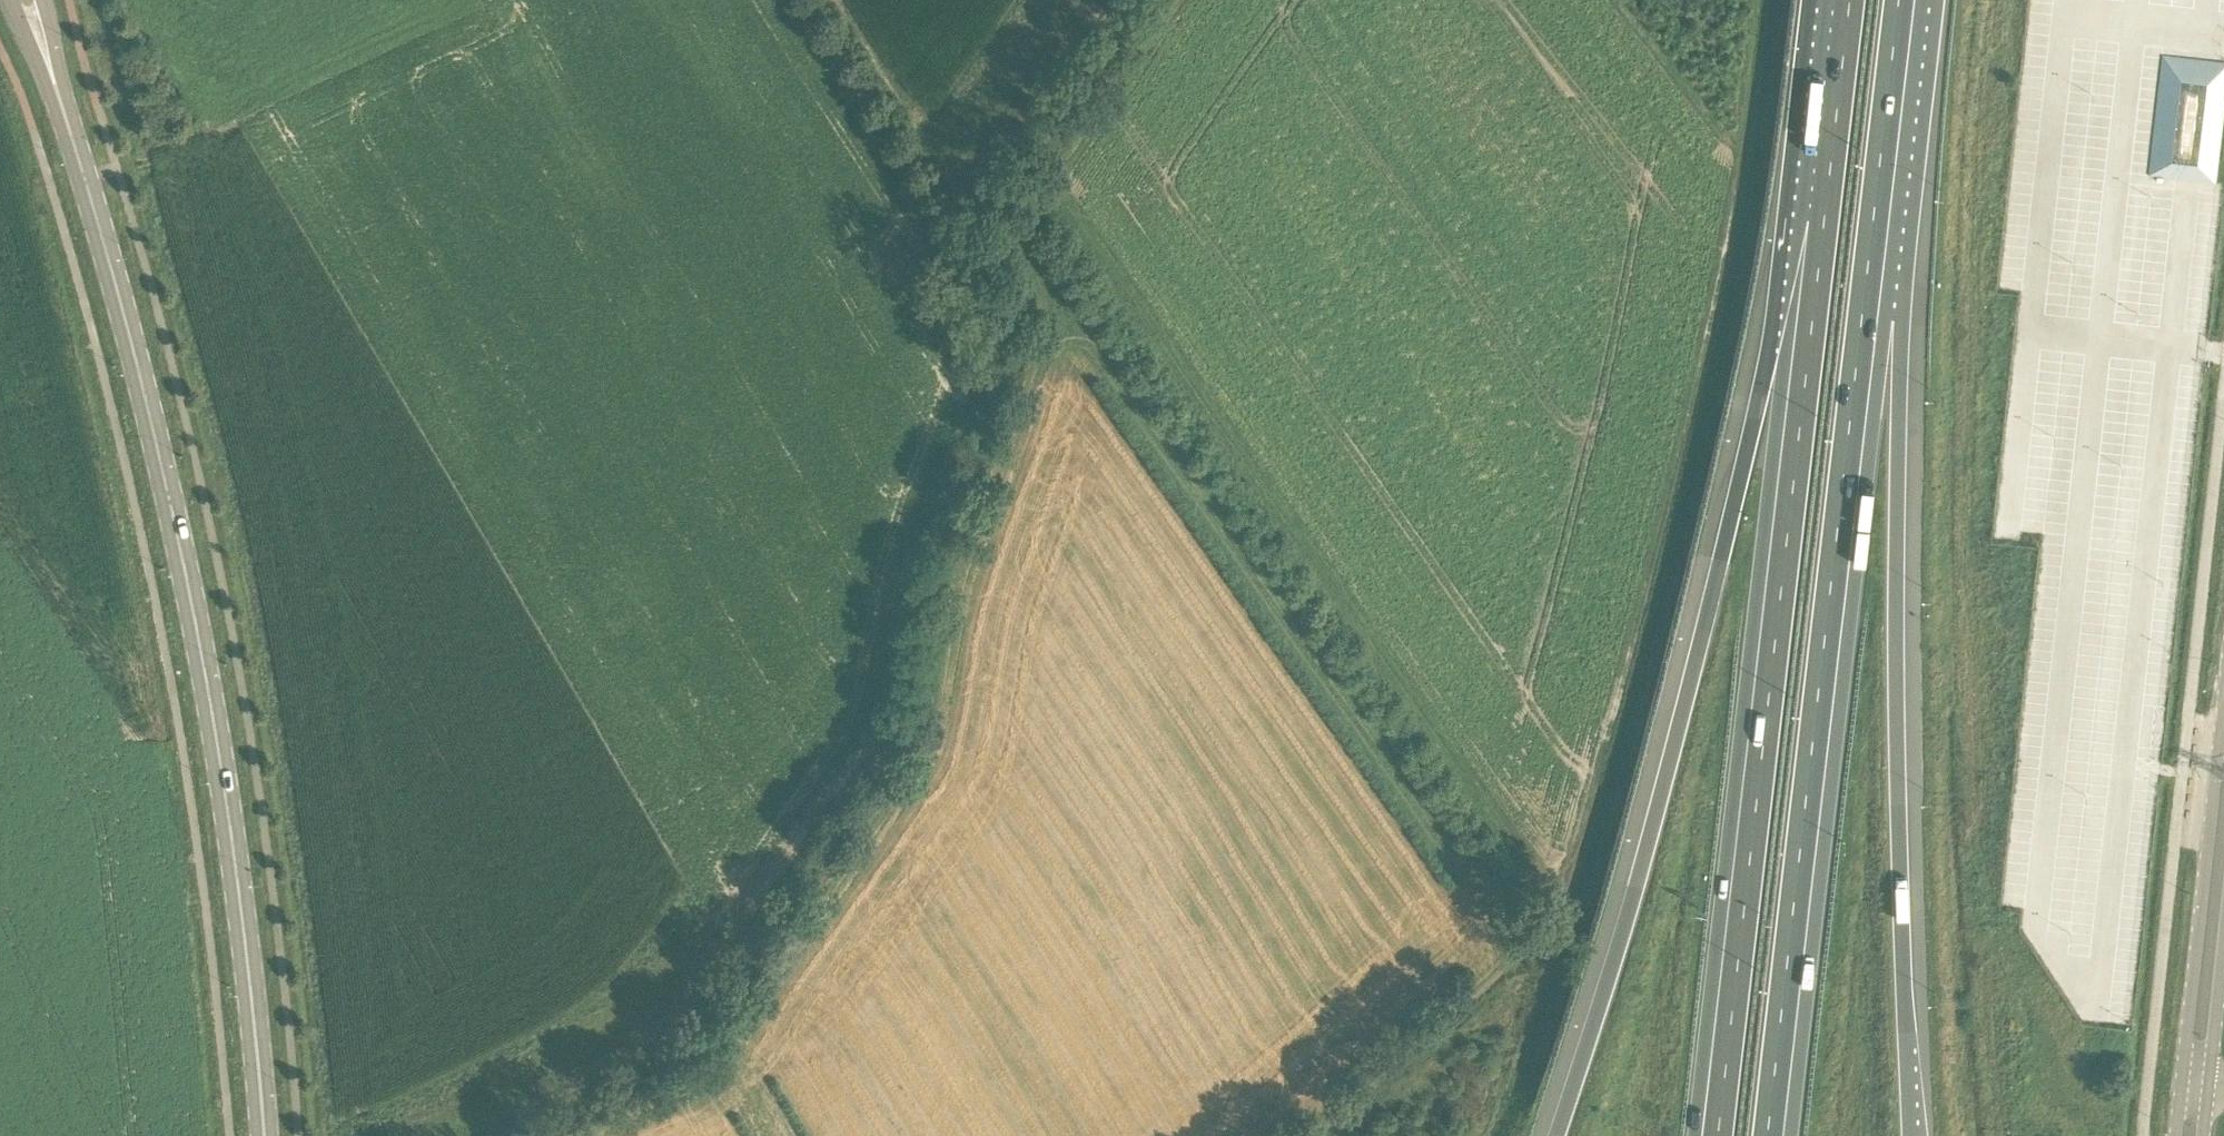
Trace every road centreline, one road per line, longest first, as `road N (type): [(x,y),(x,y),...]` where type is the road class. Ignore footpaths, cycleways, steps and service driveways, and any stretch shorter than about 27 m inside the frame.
road 1 (track): [(1168,0),(1057,162),(1016,240),(1036,307),(1035,353),(915,750),(716,1058),(598,1135)]
road 2 (track): [(1760,0),(1722,267),(1634,642),(1555,910),(1311,1135)]
road 3 (tertiary): [(261,1135),(226,809),(184,560),(29,0)]
road 4 (motorway): [(1774,1135),(1873,321)]
road 5 (motorway): [(1915,1135),(1895,687),(1898,414),(1873,321)]
road 6 (motorway): [(1801,359),(1743,467),(1669,759),(1559,1135)]
road 7 (motorway): [(1801,359),(1711,1135)]
road 8 (tertiary): [(2223,691),(2174,1135)]
road 9 (motorway): [(1842,0),(1801,359)]
road 10 (motorway): [(1873,321),(1912,0)]
road 11 (tertiary): [(2204,1135),(2223,945)]

